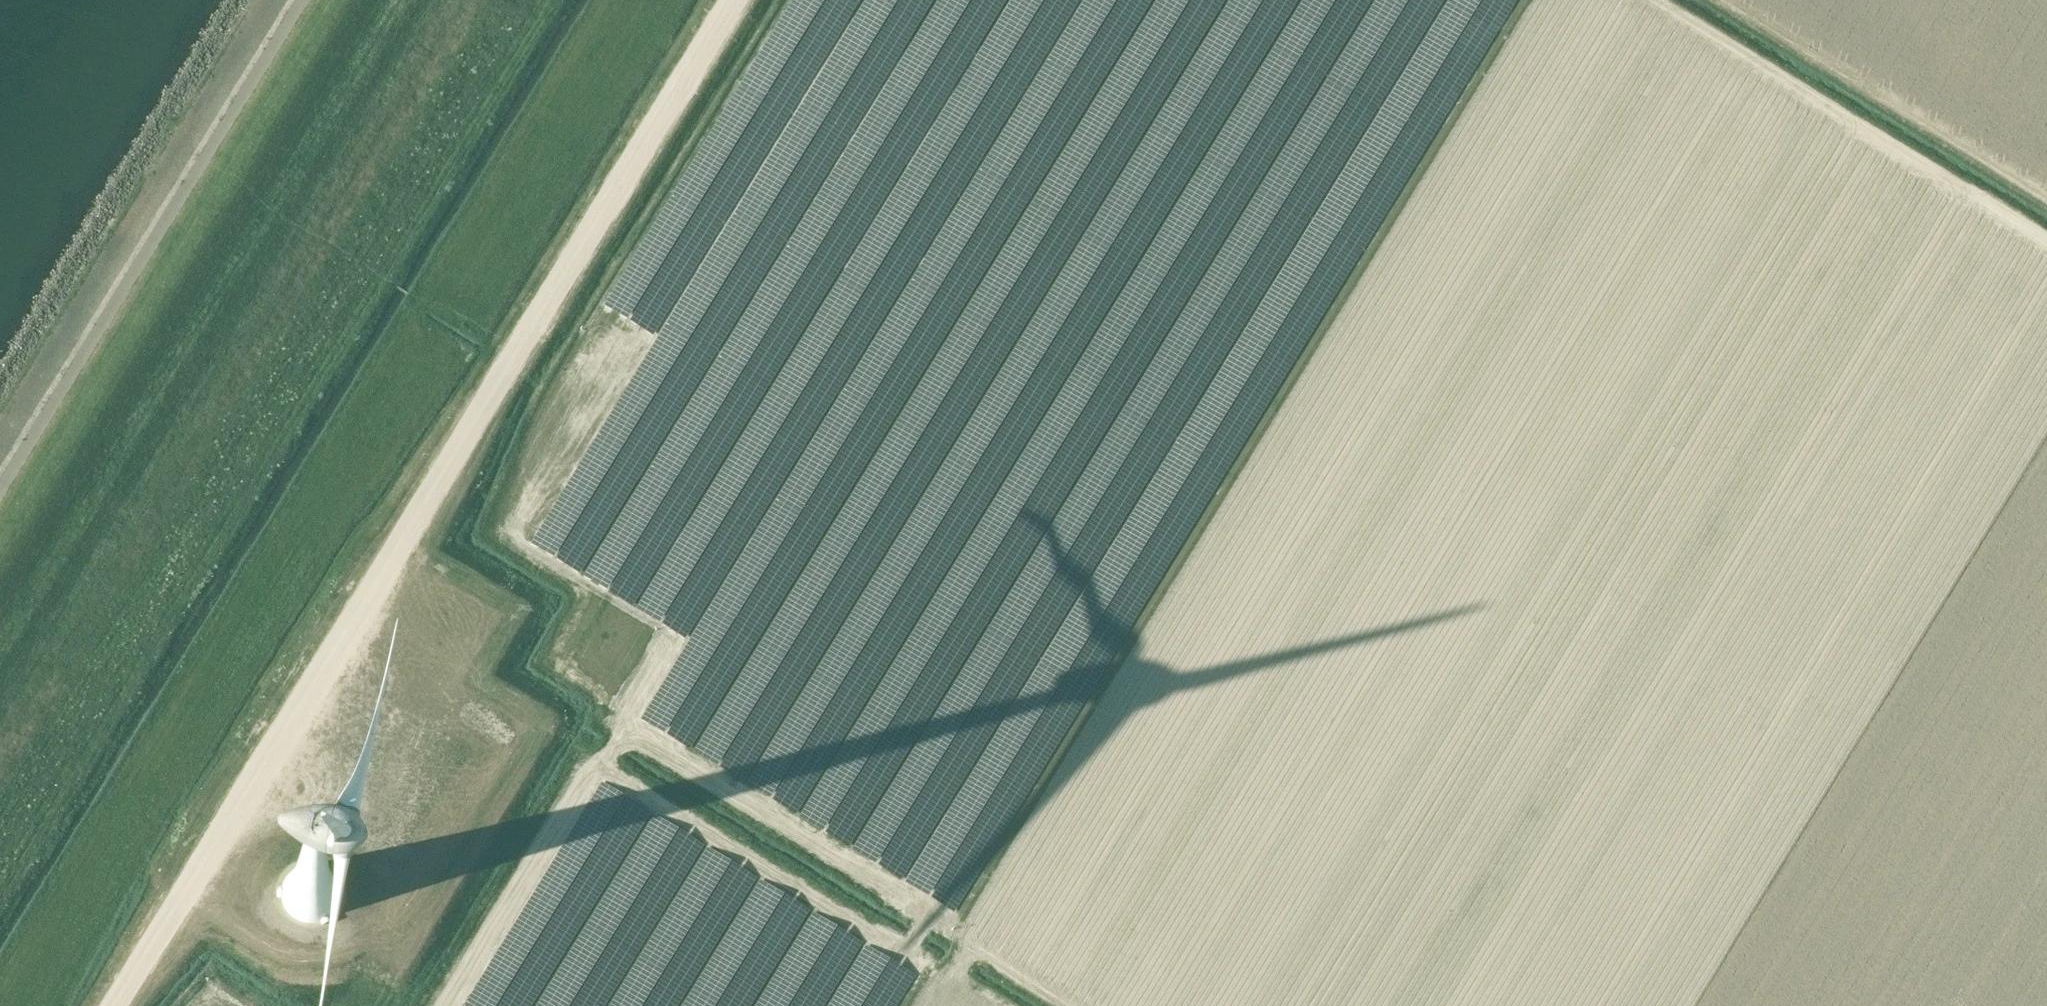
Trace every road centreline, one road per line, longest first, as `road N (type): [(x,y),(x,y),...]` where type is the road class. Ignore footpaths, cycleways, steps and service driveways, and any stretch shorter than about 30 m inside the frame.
road 1 (unclassified): [(0,490),(302,0)]
road 2 (track): [(1647,0),(2046,246)]

